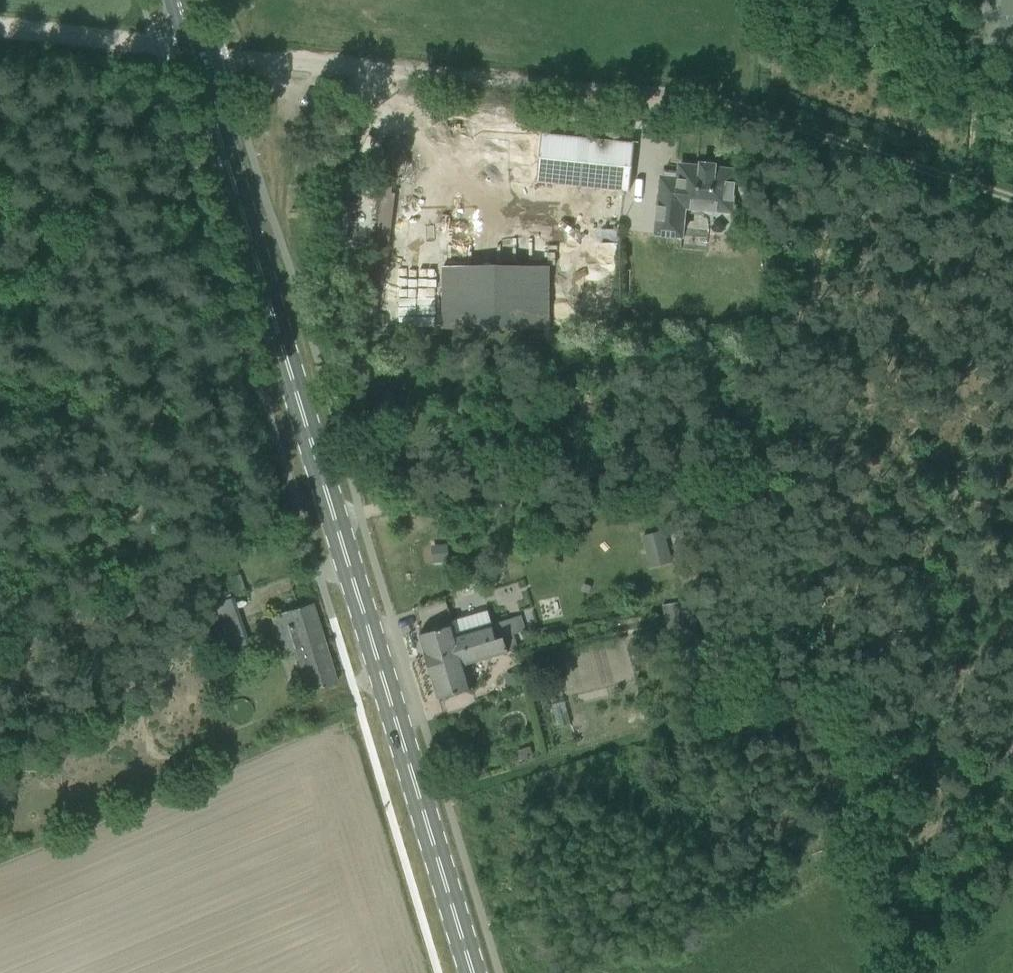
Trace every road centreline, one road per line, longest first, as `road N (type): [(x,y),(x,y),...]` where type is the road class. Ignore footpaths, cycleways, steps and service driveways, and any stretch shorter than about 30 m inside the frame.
road 1 (track): [(1012,200),(702,100),(226,58),(0,29)]
road 2 (primary): [(471,972),(177,0)]

